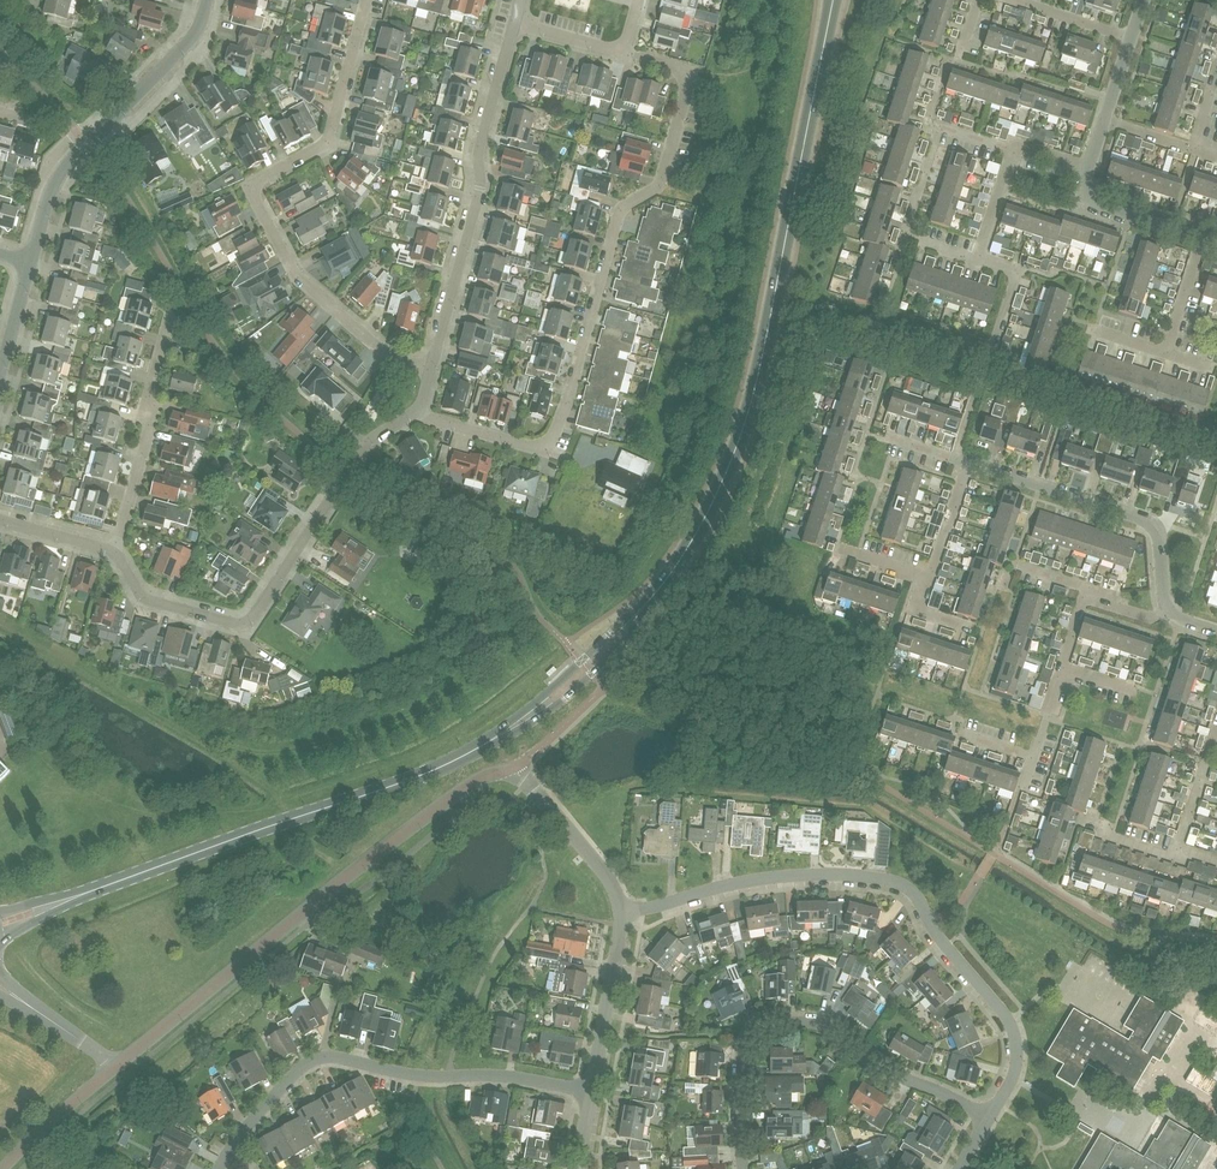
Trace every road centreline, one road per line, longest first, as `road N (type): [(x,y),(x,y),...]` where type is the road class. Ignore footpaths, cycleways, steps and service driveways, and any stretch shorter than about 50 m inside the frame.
road 1 (secondary): [(0,924),(441,766),(561,692),(611,639),(693,540),(740,440),(833,0)]
road 2 (residential): [(115,1069),(387,845),(505,766),(605,872),(621,912)]
road 3 (residential): [(414,413),(519,445),(547,444),(618,214),(661,183),(687,95),(687,75),(623,52)]
road 4 (residential): [(621,912),(774,877),(899,883),(1013,1028),(1015,1069),(990,1119)]
road 5 (residential): [(432,366),(384,356),(301,278),(253,191),(257,181),(326,145),(368,0)]
road 6 (unclassified): [(115,554),(145,597),(231,623),(249,615),(359,452),(414,413)]
road 7 (residential): [(744,1168),(743,1056),(752,1031),(770,1023),(832,1028),(901,1077),(990,1119)]
road 8 (residential): [(232,1148),(296,1073),(321,1058),(592,1091)]
road 9 (unclassified): [(432,366),(481,189),(479,161),(513,26)]
road 10 (unclassified): [(31,263),(60,174),(193,37),(207,0)]
road 11 (residential): [(1171,609),(1159,536),(1148,522),(968,463)]
road 12 (unclassified): [(115,554),(167,328),(182,323)]
road 13 (residential): [(592,1091),(621,912)]
road 14 (residential): [(1033,759),(1084,598)]
road 15 (residential): [(1202,238),(1094,204),(1084,187),(1089,168)]
road 16 (unclassified): [(5,1168),(115,1069)]
road 17 (unclassified): [(115,1069),(0,986)]
road 18 (residential): [(989,358),(1018,272),(977,259)]
road 19 (residential): [(1178,849),(1216,729)]
road 20 (residential): [(930,579),(968,463)]
road 21 (residential): [(1165,353),(1202,238)]

